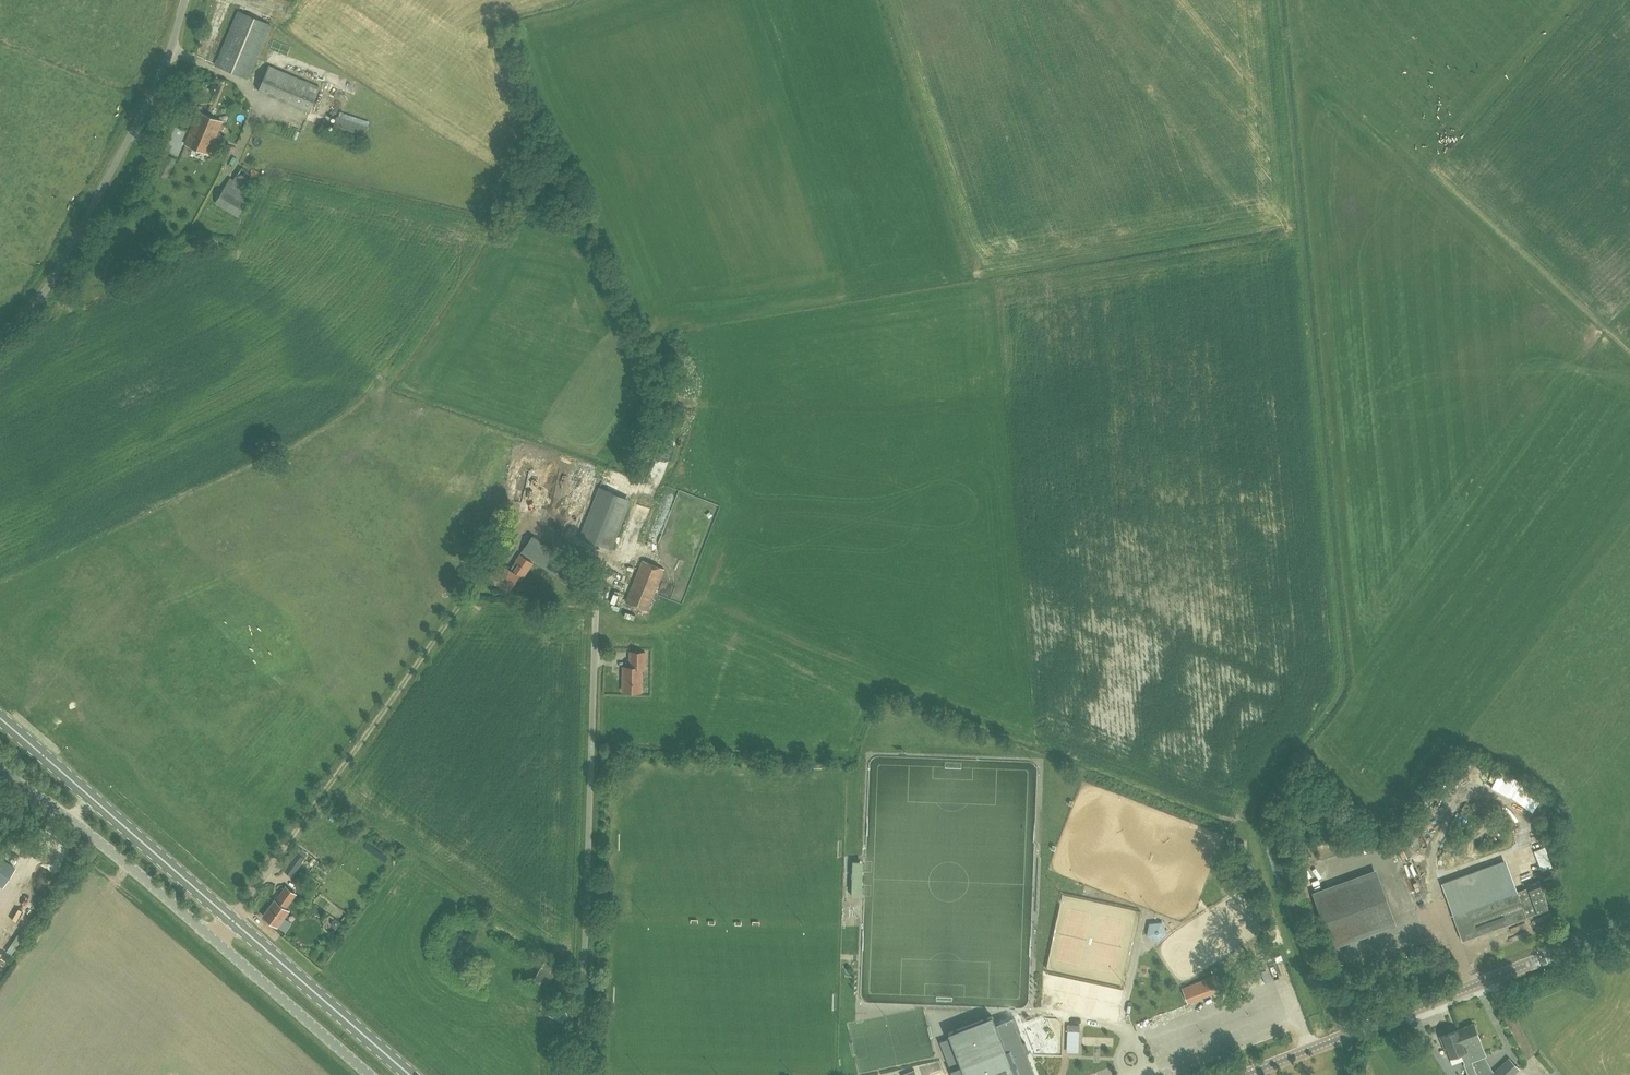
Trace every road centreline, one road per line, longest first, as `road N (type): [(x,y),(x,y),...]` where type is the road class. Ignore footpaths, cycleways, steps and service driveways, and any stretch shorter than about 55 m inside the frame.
road 1 (primary): [(410,1074),(0,717)]
road 2 (unclassified): [(371,1074),(115,852),(0,770)]
road 3 (unclassified): [(581,1074),(597,614)]
road 4 (track): [(233,921),(479,579)]
road 5 (tertiary): [(1250,1074),(1629,918)]
road 6 (unclassified): [(0,338),(55,276),(152,92),(186,0)]

